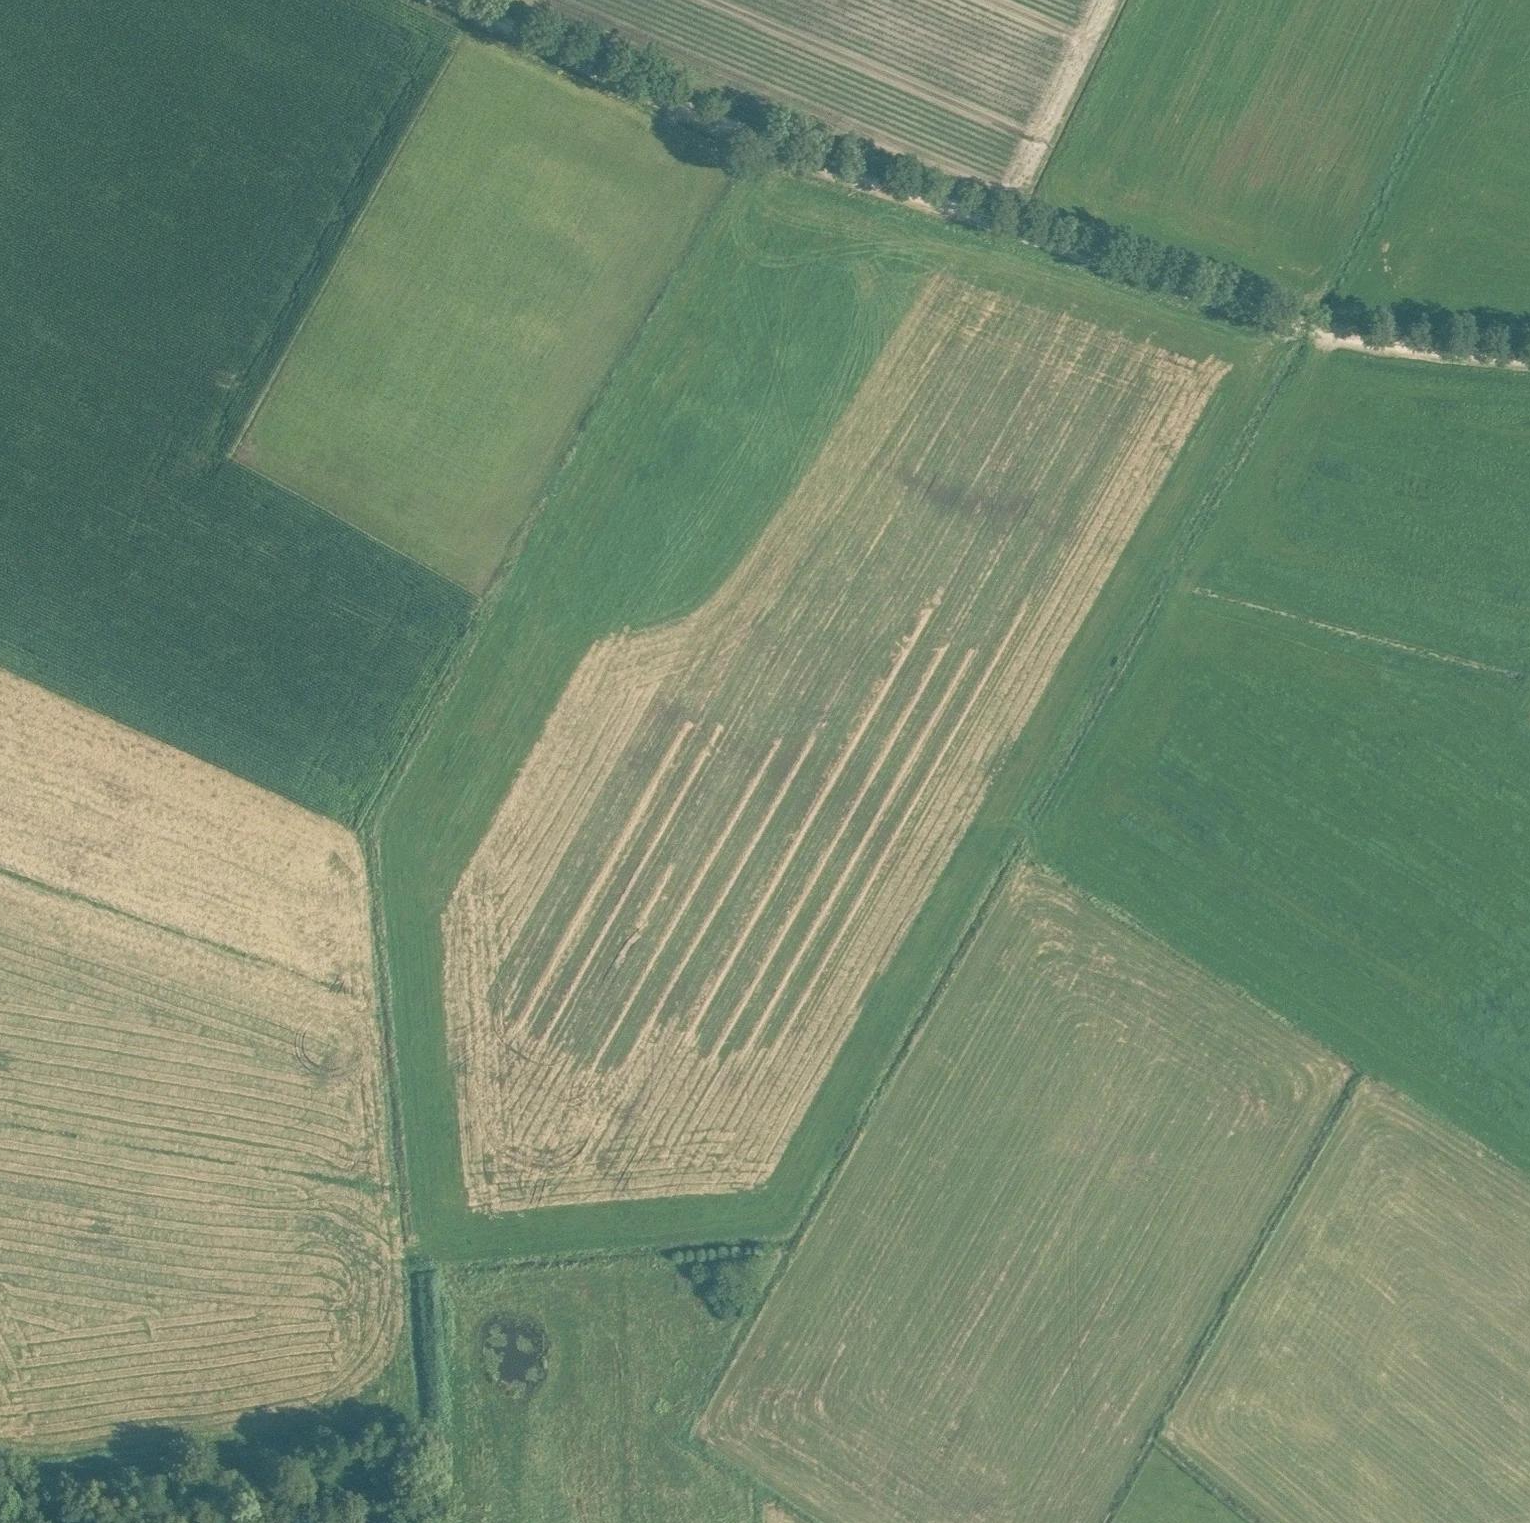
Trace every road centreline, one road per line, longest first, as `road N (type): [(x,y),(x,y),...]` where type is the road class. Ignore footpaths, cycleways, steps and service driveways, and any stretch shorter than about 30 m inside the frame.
road 1 (track): [(1529,357),(1407,347),(1205,289),(651,91),(456,0)]

